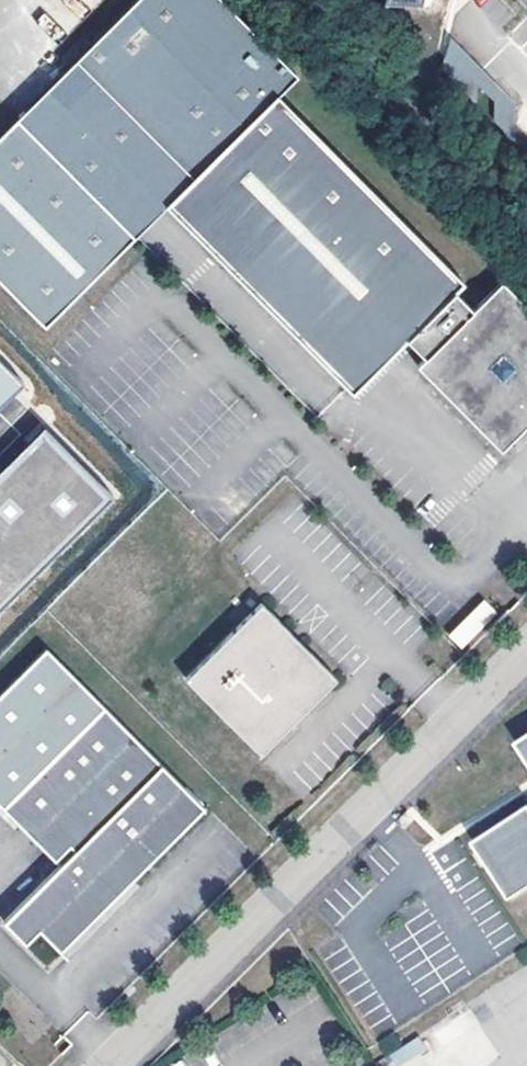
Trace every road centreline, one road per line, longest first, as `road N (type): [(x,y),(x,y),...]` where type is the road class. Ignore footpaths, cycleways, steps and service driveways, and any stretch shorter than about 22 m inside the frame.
road 1 (unclassified): [(526,649),(110,1065)]

